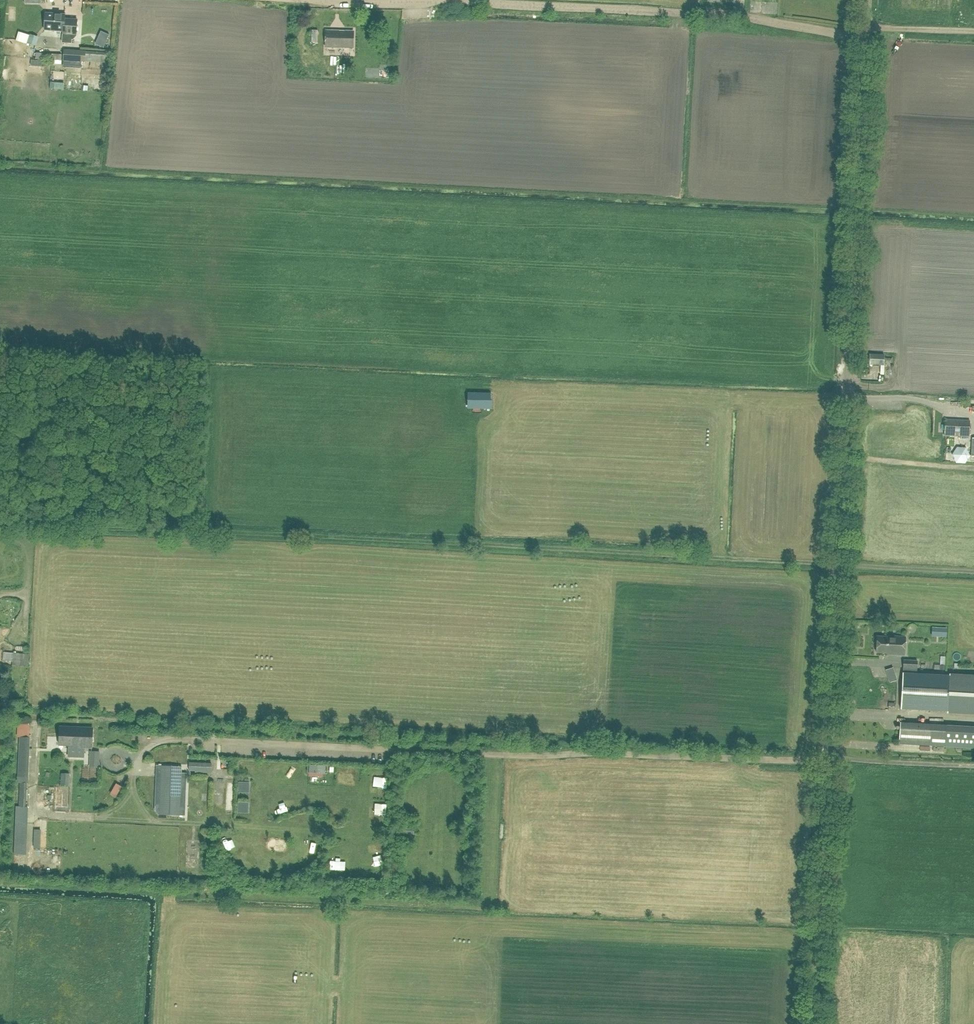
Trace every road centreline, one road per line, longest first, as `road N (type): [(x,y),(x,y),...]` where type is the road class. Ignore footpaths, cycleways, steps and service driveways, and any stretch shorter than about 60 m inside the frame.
road 1 (unclassified): [(814,1023),(866,0)]
road 2 (track): [(973,767),(190,740),(143,736),(135,724),(112,719),(0,712)]
road 3 (track): [(837,565),(0,523)]
road 4 (track): [(864,39),(661,12),(303,0)]
road 5 (track): [(32,813),(427,835)]
road 6 (track): [(837,565),(973,572)]

